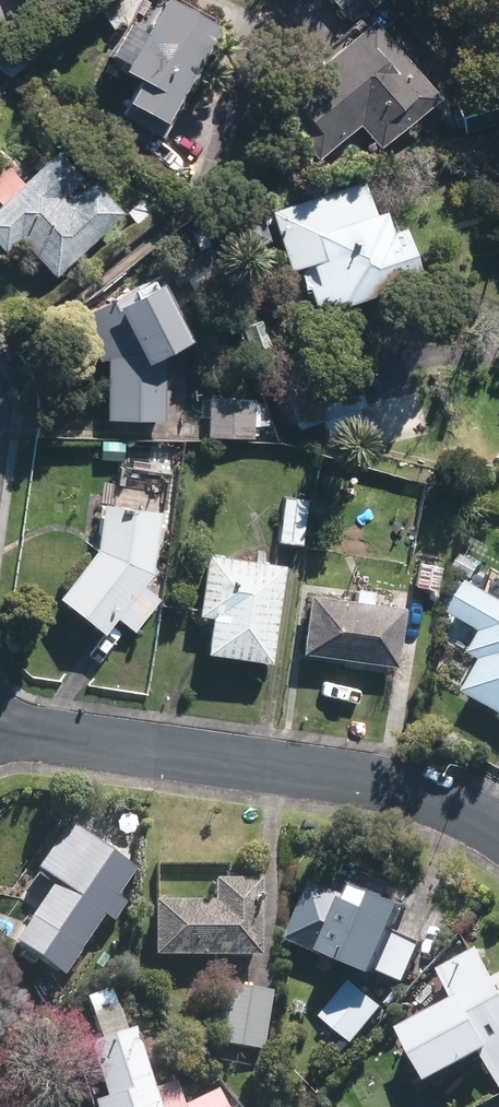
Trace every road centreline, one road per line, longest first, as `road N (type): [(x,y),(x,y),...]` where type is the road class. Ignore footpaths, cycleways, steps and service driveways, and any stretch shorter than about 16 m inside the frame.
road 1 (residential): [(0,730),(380,777),(498,824)]

